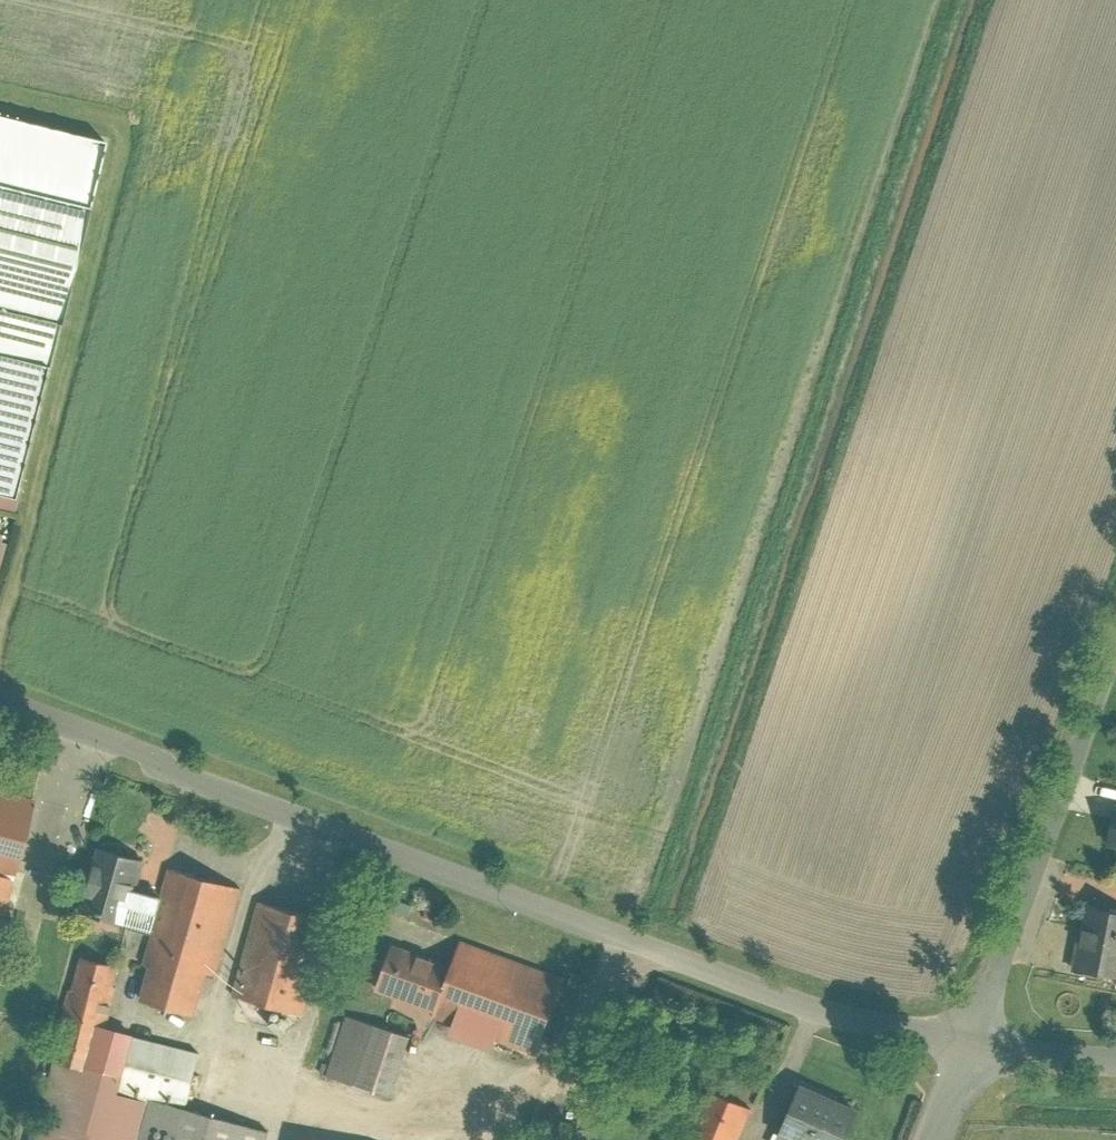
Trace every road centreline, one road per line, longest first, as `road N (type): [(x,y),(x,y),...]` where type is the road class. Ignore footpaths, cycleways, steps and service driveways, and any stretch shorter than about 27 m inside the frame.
road 1 (residential): [(0,696),(837,1015),(969,1052)]
road 2 (residential): [(969,1052),(1115,600)]
road 3 (residential): [(969,1052),(1115,1060)]

